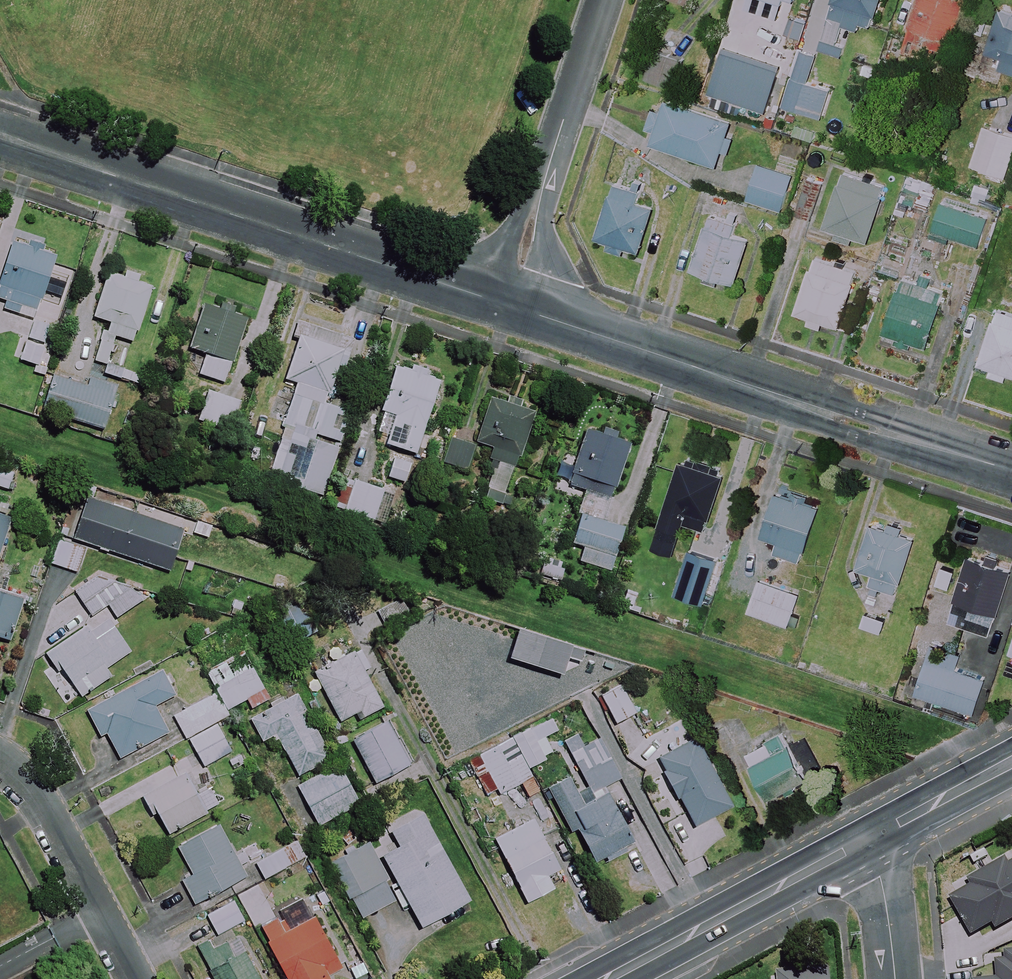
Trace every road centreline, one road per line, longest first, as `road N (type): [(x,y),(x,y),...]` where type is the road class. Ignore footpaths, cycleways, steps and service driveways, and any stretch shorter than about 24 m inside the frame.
road 1 (residential): [(503,303),(1011,469)]
road 2 (residential): [(0,136),(503,303)]
road 3 (residential): [(503,303),(604,0)]
road 4 (primary): [(862,842),(606,978)]
road 5 (residential): [(135,978),(34,787),(0,759)]
road 6 (primary): [(1011,762),(862,842)]
road 7 (residential): [(862,842),(880,877),(895,978)]

